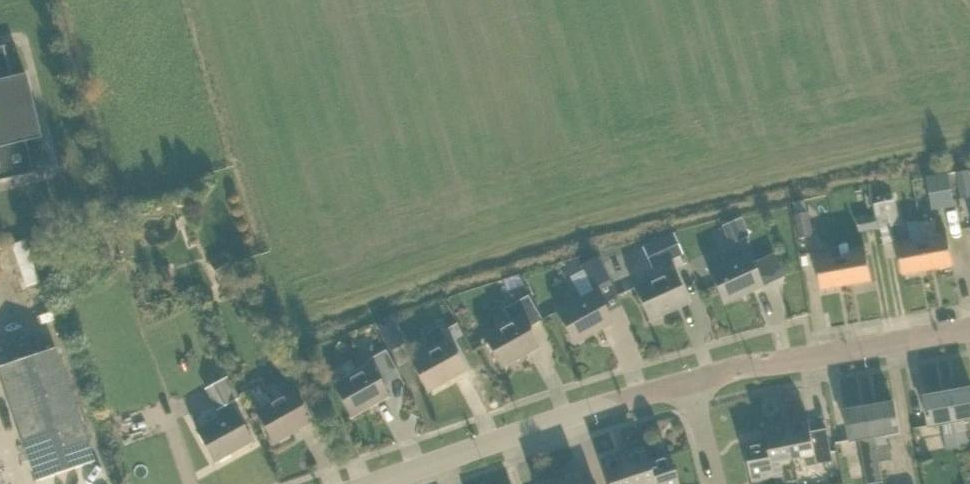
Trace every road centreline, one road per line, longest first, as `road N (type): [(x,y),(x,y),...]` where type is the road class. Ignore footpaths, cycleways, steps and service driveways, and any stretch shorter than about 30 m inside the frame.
road 1 (tertiary): [(378,483),(686,382)]
road 2 (tertiary): [(686,382),(969,328)]

